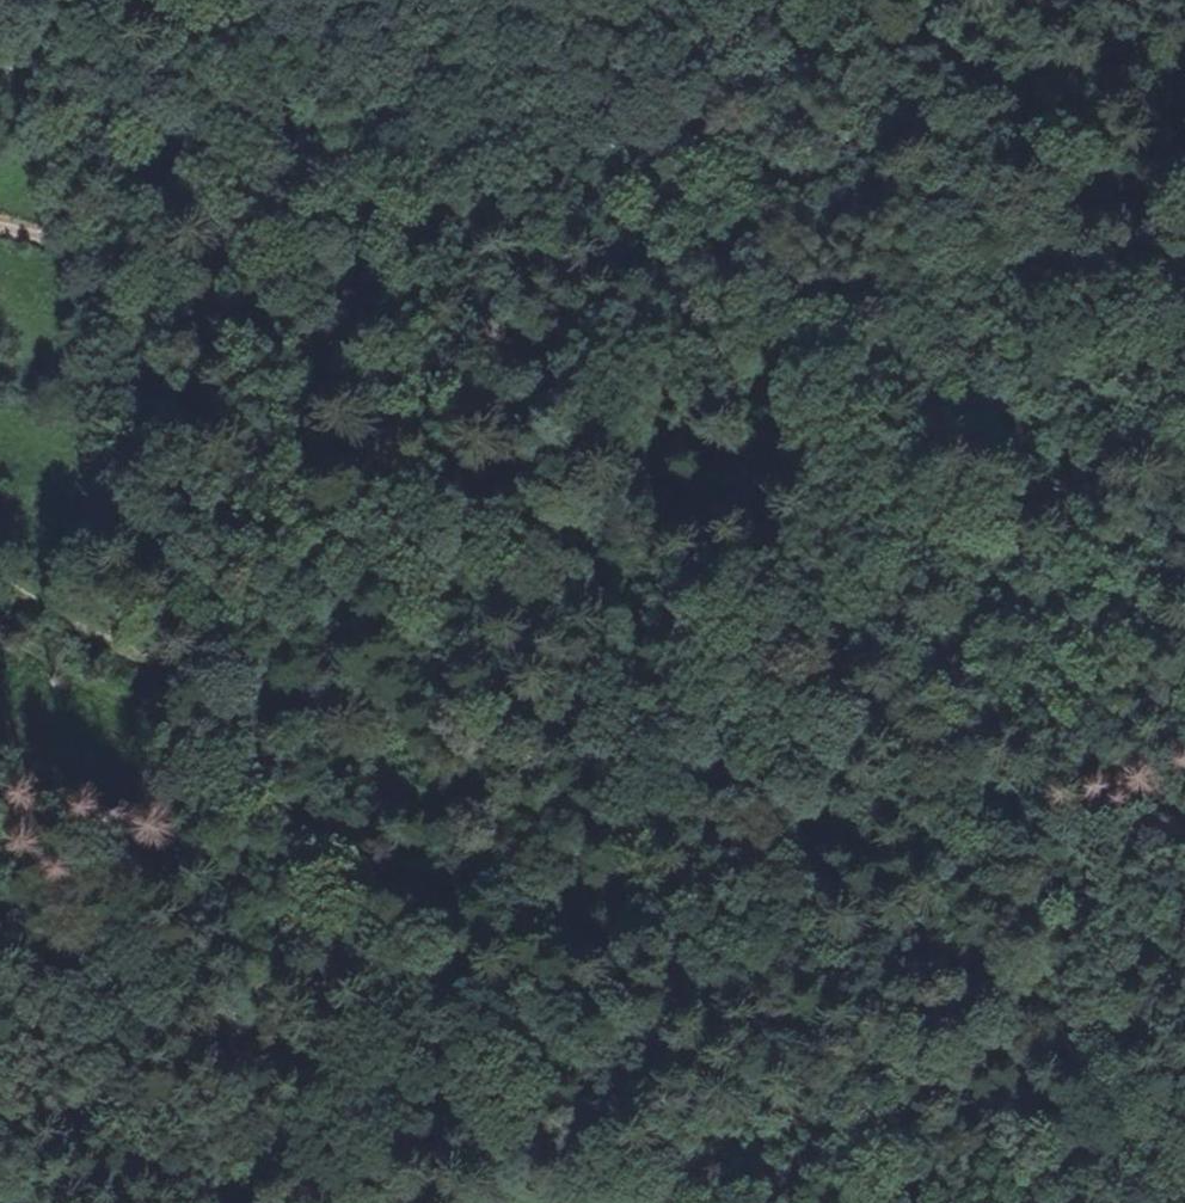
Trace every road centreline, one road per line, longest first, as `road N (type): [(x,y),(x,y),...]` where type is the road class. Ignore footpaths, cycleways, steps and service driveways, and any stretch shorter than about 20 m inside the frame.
road 1 (track): [(1035,0),(930,52),(848,77),(564,103),(343,148),(318,170),(347,259),(338,319),(284,319),(0,227)]

